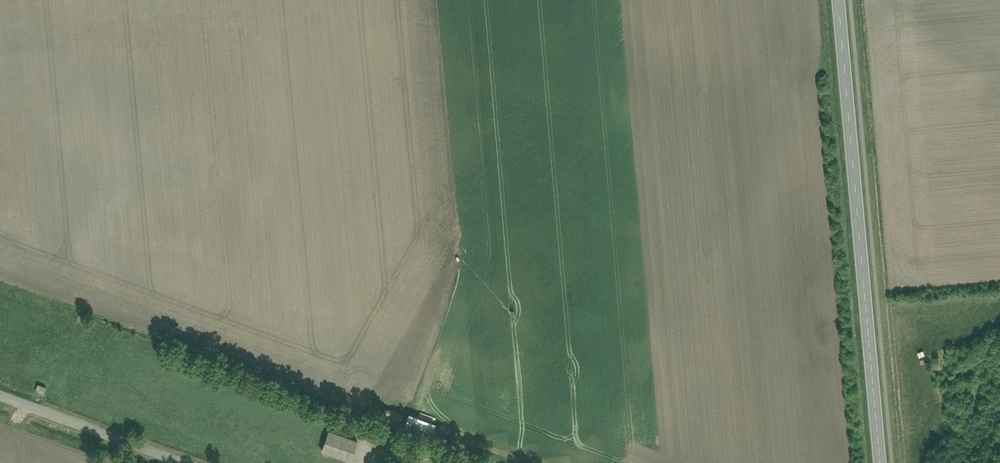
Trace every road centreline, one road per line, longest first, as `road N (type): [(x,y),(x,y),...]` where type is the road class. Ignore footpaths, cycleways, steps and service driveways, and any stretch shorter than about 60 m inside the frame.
road 1 (tertiary): [(839,0),(881,462)]
road 2 (unclassified): [(0,395),(177,462)]

